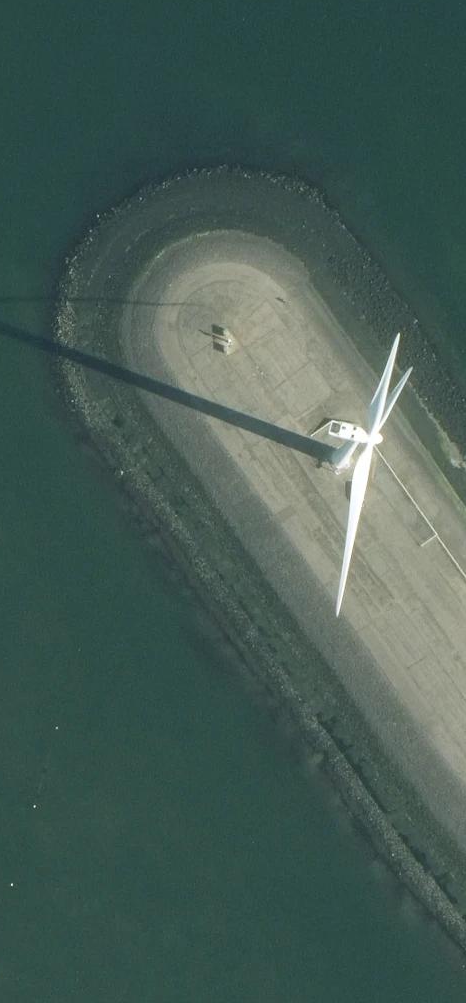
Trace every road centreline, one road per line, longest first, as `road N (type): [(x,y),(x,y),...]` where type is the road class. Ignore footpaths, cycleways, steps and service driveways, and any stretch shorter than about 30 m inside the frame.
road 1 (unclassified): [(465,767),(165,342),(172,306),(213,275),(272,291),(465,568)]

